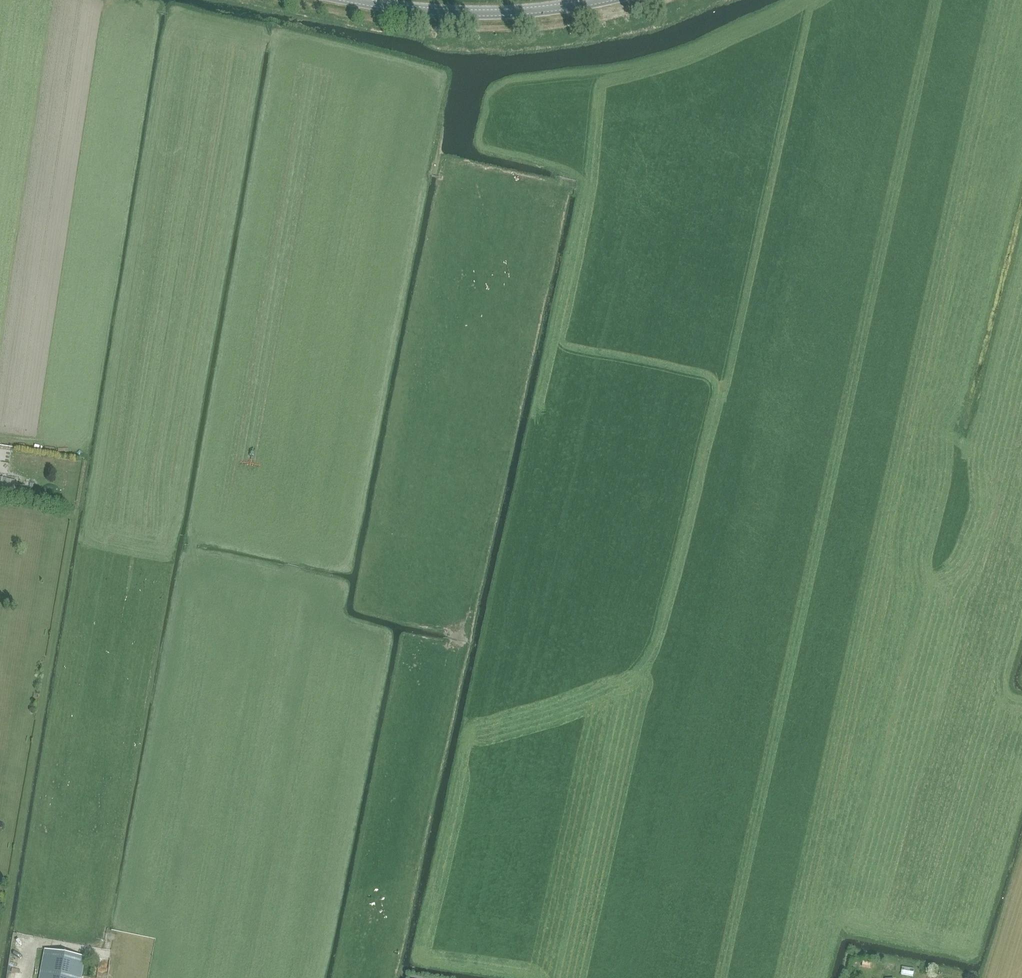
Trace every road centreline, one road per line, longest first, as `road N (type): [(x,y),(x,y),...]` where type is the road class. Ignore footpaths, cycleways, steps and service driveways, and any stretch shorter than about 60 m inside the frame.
road 1 (tertiary): [(356,0),(484,13),(603,0)]

